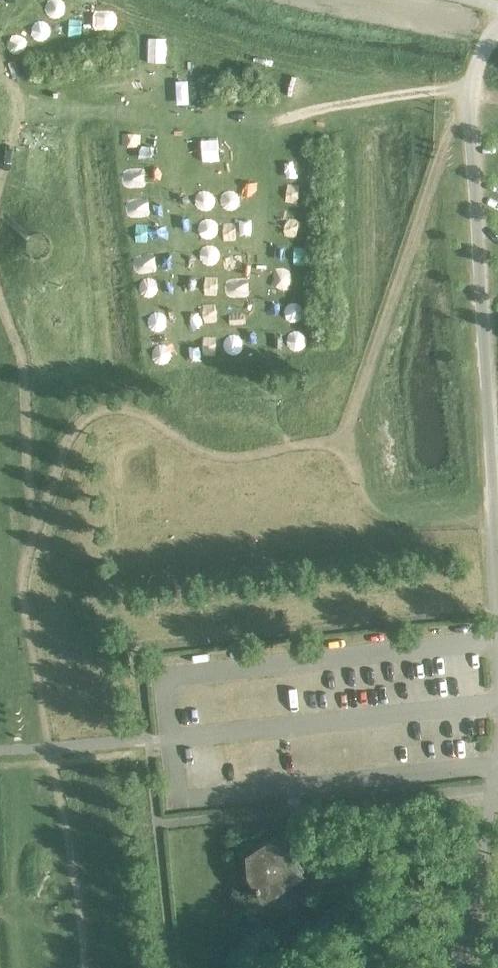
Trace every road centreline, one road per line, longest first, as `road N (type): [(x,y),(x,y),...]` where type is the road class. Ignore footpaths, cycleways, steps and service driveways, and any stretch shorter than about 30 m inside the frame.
road 1 (unclassified): [(497,608),(468,110),(475,68),(497,31)]

